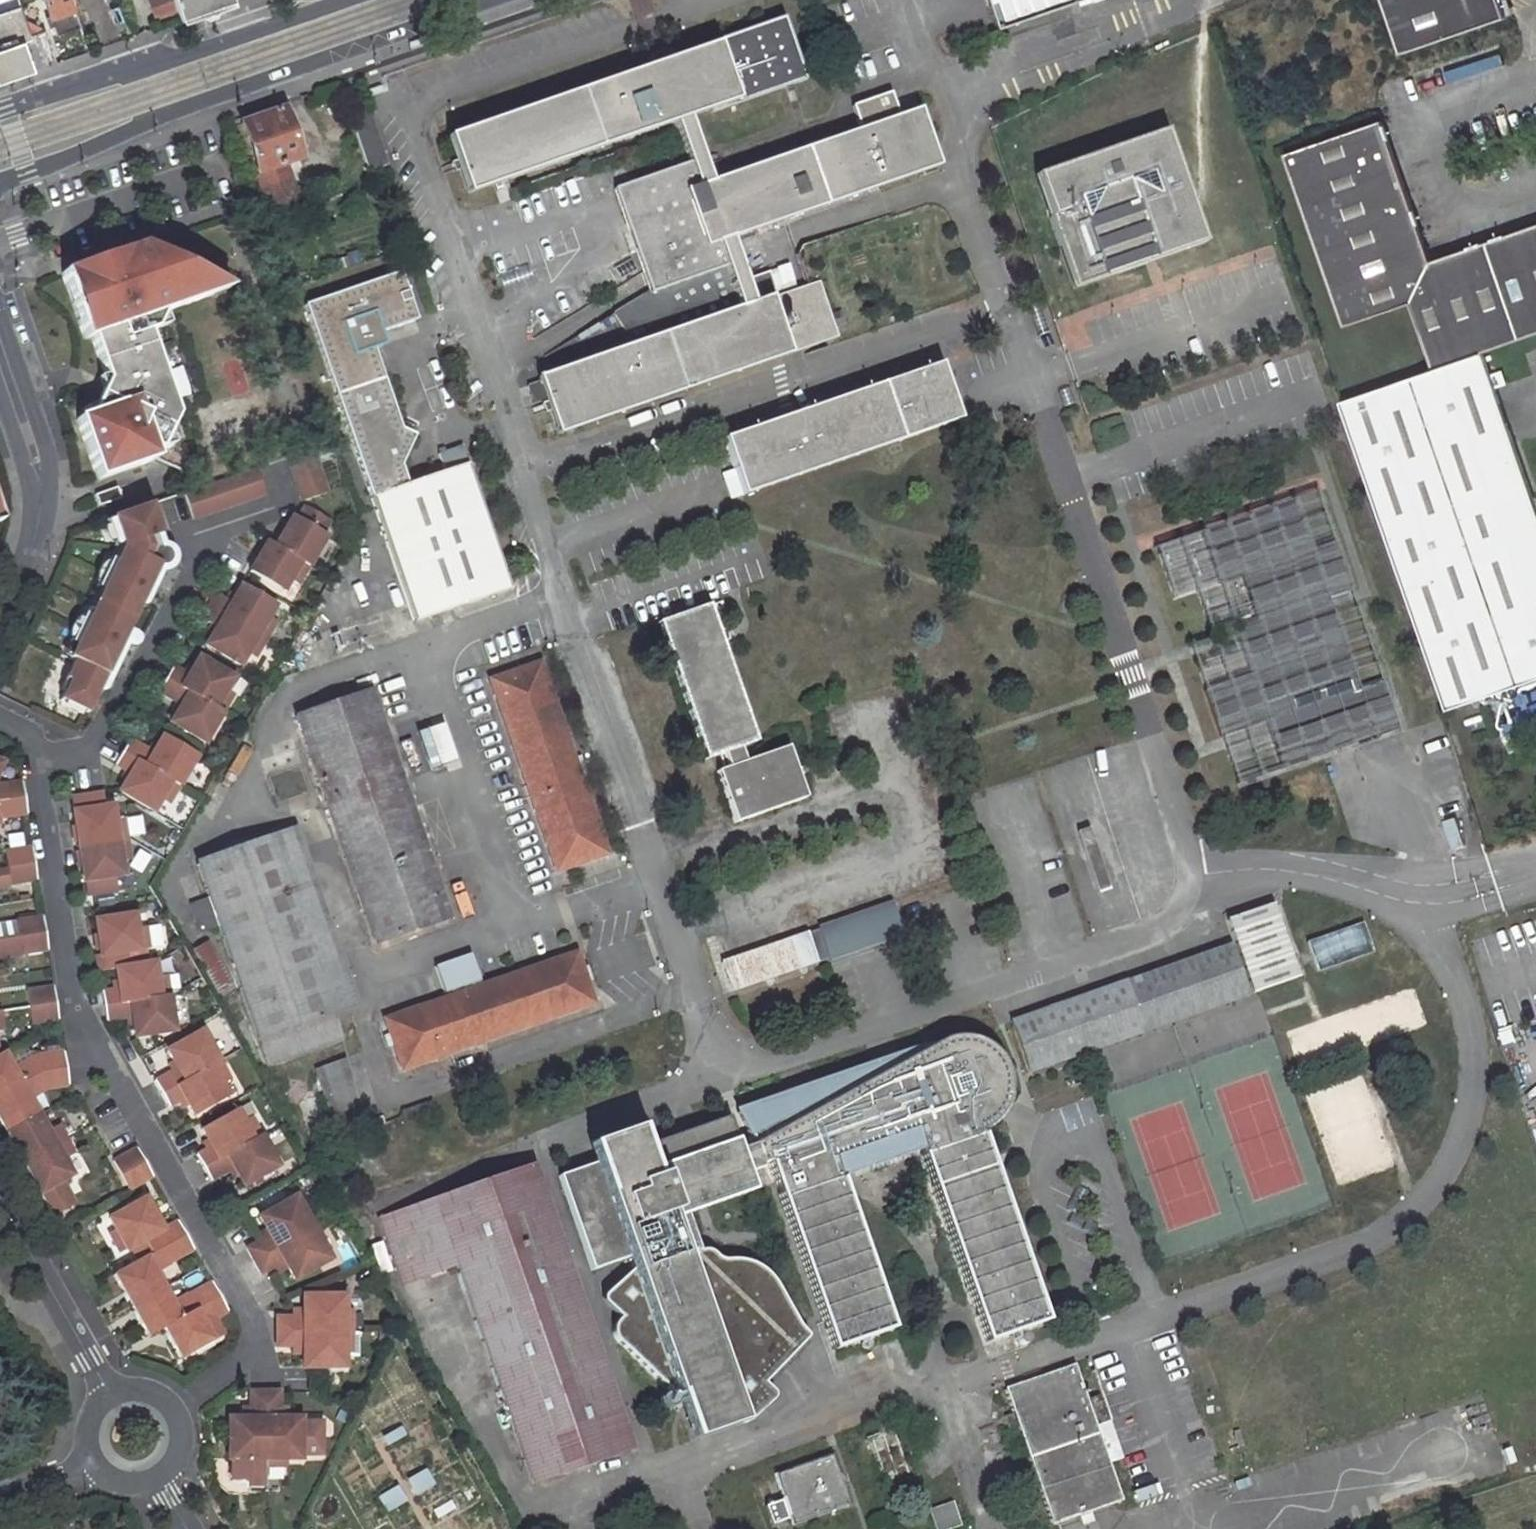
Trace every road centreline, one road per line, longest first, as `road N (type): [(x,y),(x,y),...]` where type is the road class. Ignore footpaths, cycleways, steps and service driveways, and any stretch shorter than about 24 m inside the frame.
road 1 (residential): [(169,1409),(247,1359),(249,1301),(80,1035),(40,760)]
road 2 (tertiary): [(0,182),(493,0)]
road 3 (residential): [(40,760),(94,746),(220,527),(275,507)]
road 4 (tertiary): [(339,0),(0,112)]
road 5 (residential): [(0,618),(43,511),(39,462),(0,353)]
road 6 (residential): [(112,1393),(0,1199)]

